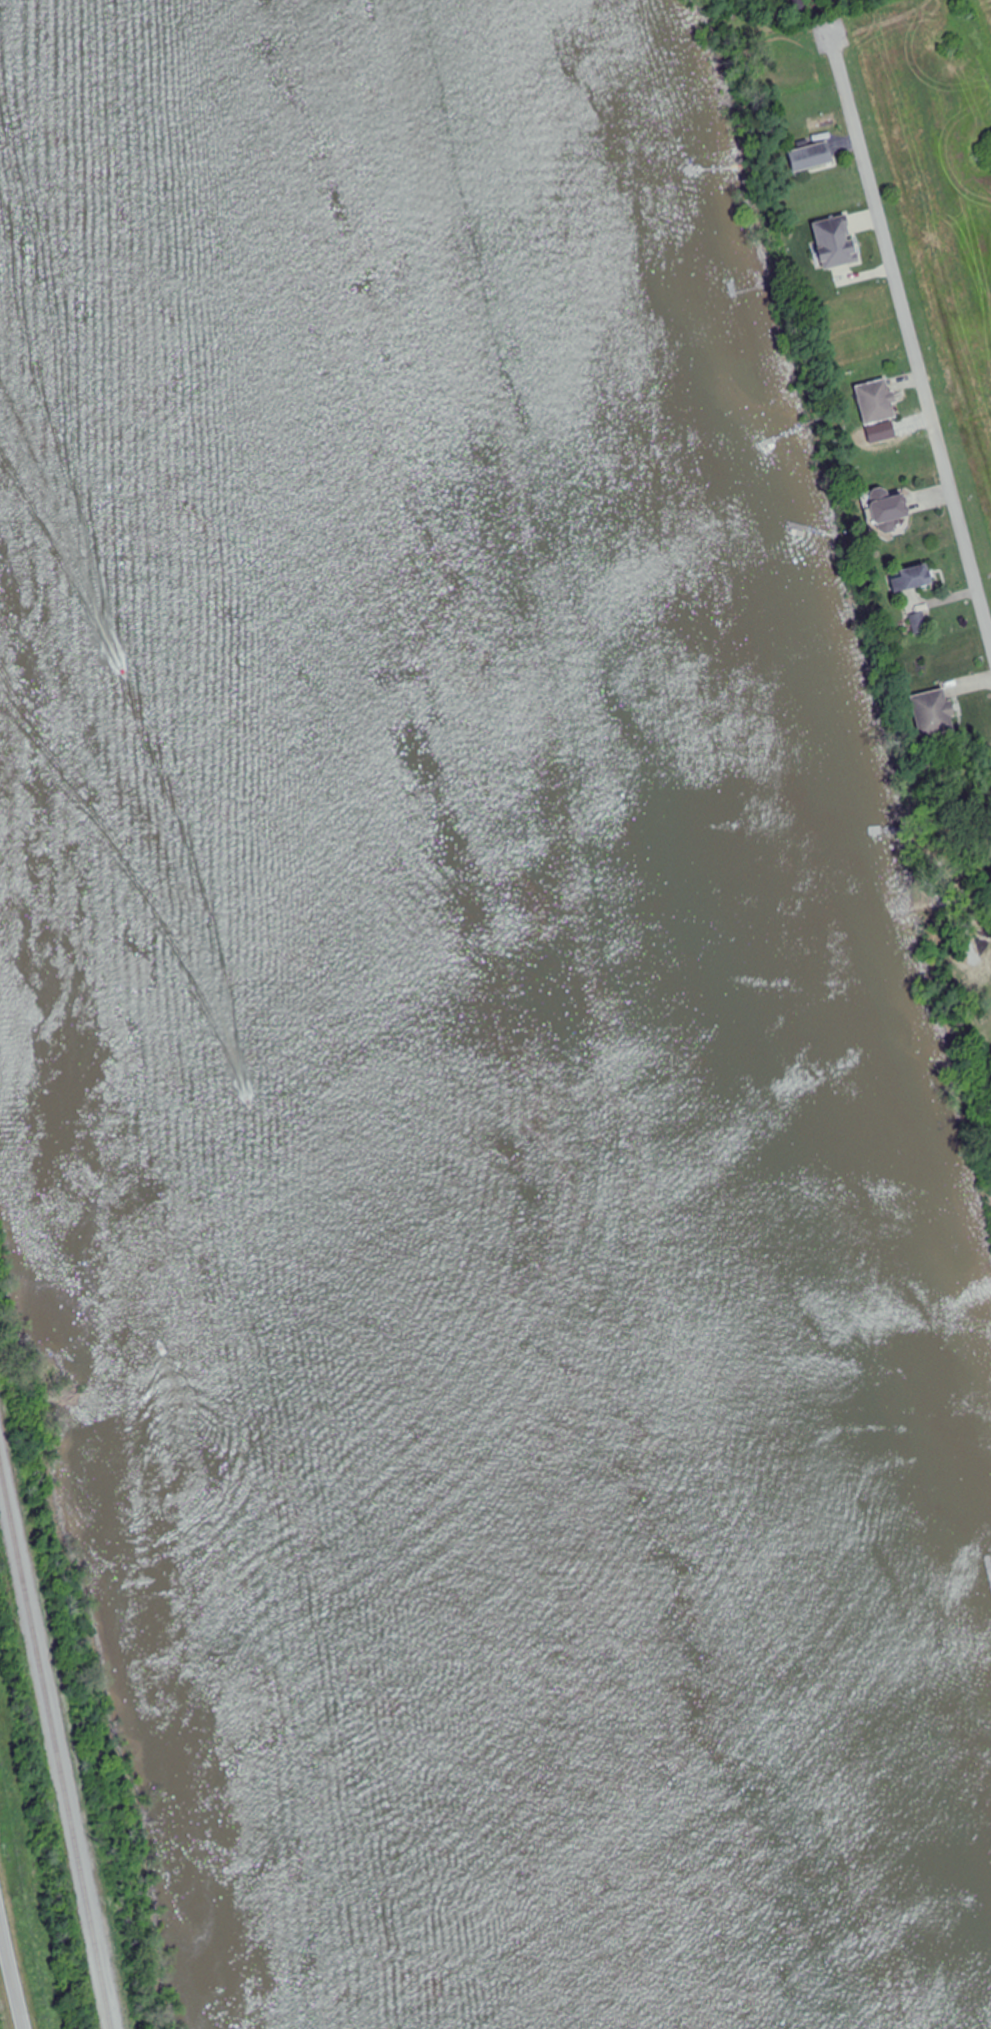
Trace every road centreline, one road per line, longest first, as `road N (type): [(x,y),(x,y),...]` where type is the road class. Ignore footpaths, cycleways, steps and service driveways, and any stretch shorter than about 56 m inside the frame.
road 1 (residential): [(990,645),(833,36)]

